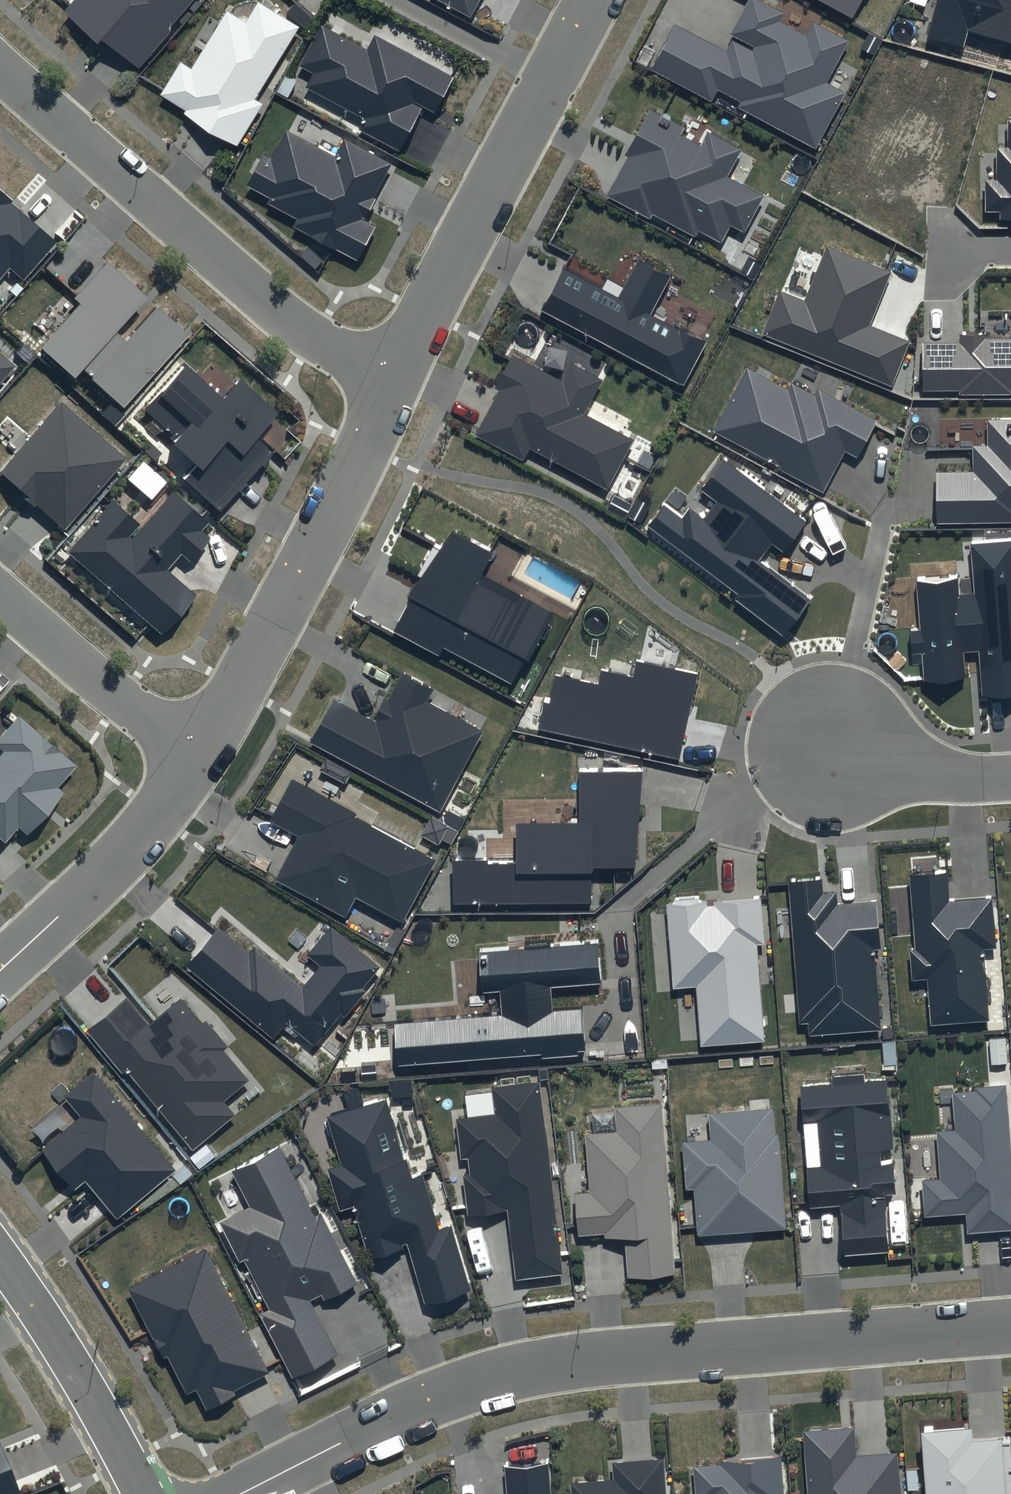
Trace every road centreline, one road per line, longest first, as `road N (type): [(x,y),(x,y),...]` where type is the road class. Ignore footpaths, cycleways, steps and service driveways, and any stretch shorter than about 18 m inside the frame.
road 1 (residential): [(241,1493),(422,1403),(508,1373),(620,1355),(1010,1324)]
road 2 (residential): [(0,70),(294,328),(396,379)]
road 3 (residential): [(197,757),(396,379)]
road 4 (residential): [(396,379),(590,0)]
road 5 (residential): [(0,971),(110,867),(197,757)]
road 6 (tertiary): [(0,1255),(145,1493)]
road 7 (residential): [(0,594),(197,757)]
road 8 (residential): [(1010,780),(914,776),(842,745)]

